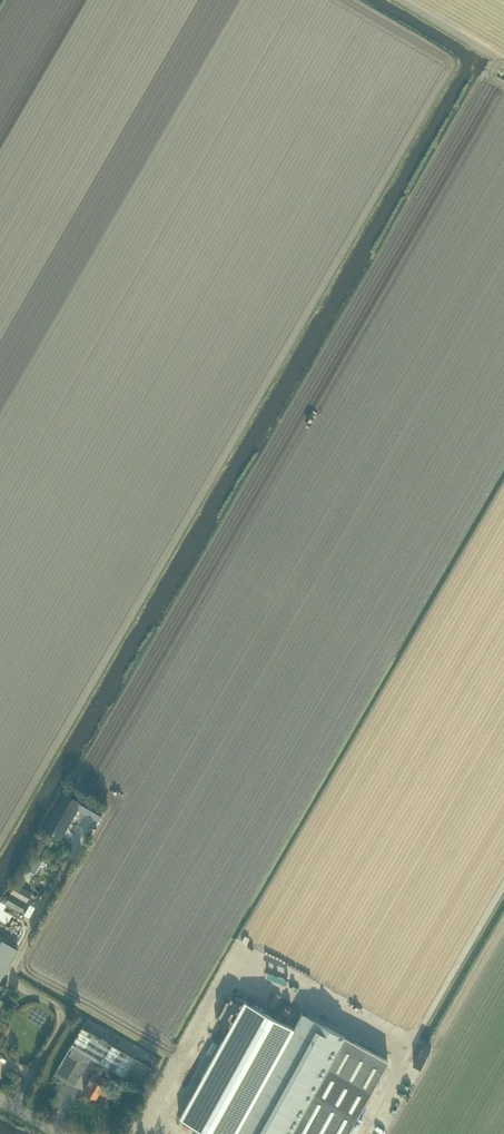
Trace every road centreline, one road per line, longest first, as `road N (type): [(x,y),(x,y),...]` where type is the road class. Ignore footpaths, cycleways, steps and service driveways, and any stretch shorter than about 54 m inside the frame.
road 1 (track): [(503,883),(355,1133)]

